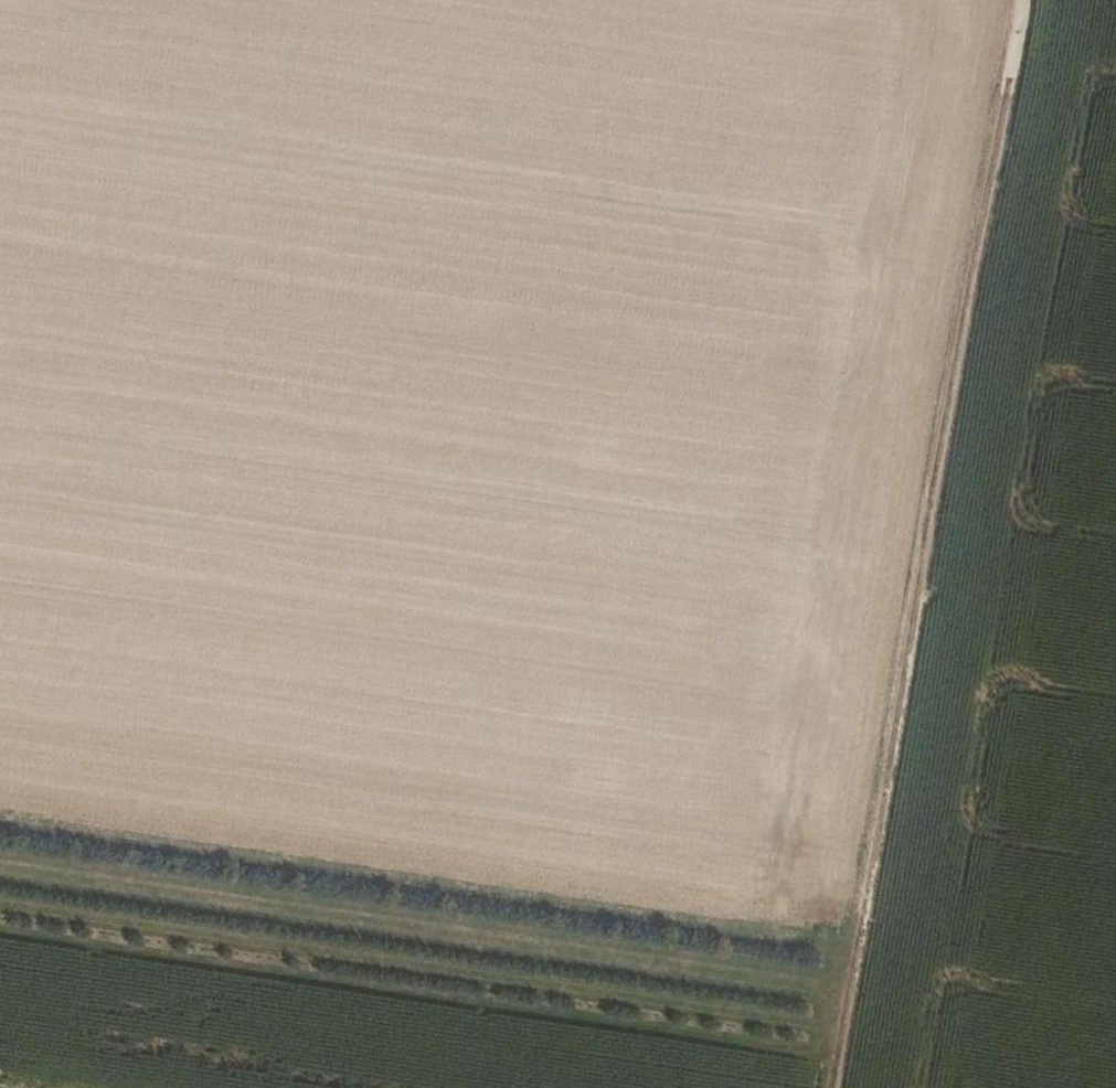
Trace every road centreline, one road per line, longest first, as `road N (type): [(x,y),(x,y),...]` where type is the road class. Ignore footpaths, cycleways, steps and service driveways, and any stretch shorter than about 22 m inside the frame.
road 1 (track): [(1022,0),(836,1087)]

